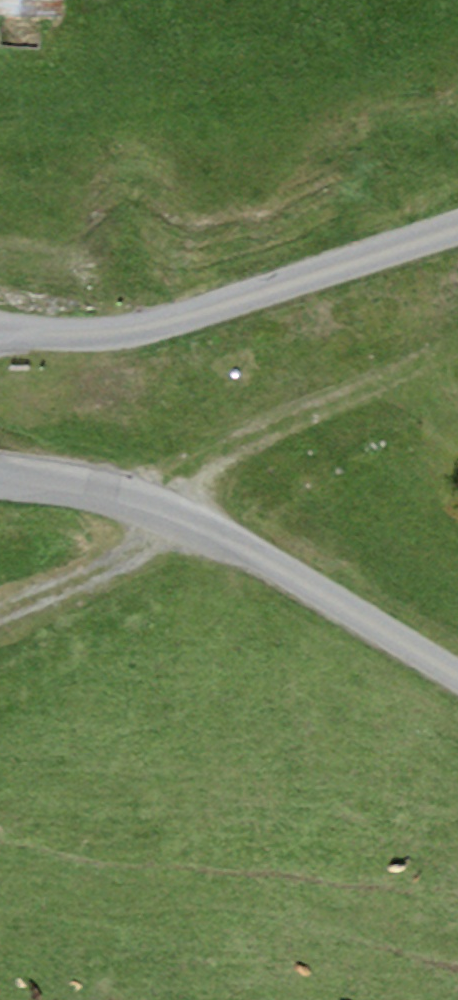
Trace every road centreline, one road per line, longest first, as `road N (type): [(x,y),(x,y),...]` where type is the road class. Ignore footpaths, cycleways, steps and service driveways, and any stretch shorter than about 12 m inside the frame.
road 1 (unclassified): [(0,478),(102,492),(193,522),(457,677)]
road 2 (unclassified): [(457,228),(159,328),(101,340),(0,336)]
road 3 (track): [(0,612),(193,522)]

